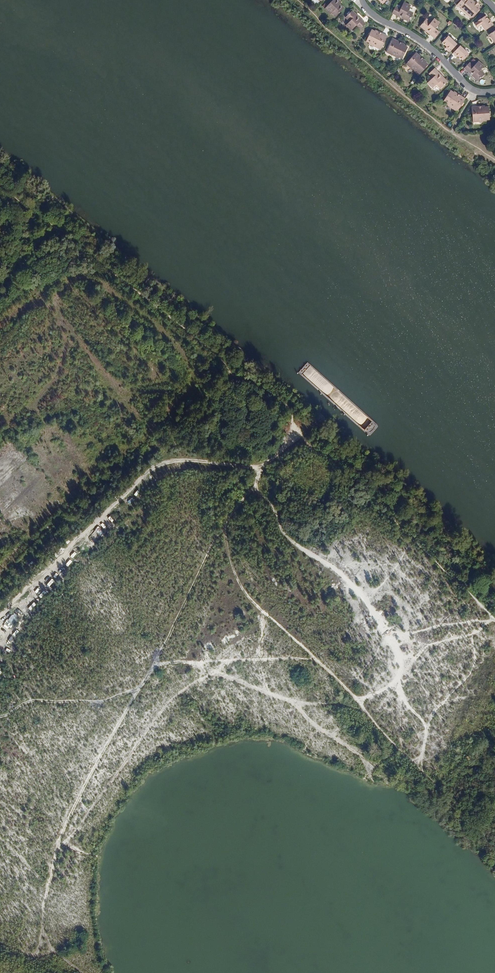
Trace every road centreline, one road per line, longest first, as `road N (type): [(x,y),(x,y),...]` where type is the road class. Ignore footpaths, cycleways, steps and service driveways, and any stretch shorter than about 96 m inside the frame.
road 1 (track): [(0,942),(30,954),(45,948),(58,851),(95,765),(264,464),(257,486),(282,530),(319,560)]
road 2 (track): [(58,851),(179,695),(215,676),(370,720),(432,782)]
road 3 (track): [(0,612),(162,455),(264,464),(296,431)]
road 4 (track): [(370,720),(236,581),(224,528)]
road 5 (residential): [(494,93),(472,92),(435,53),(379,21),(361,0)]

